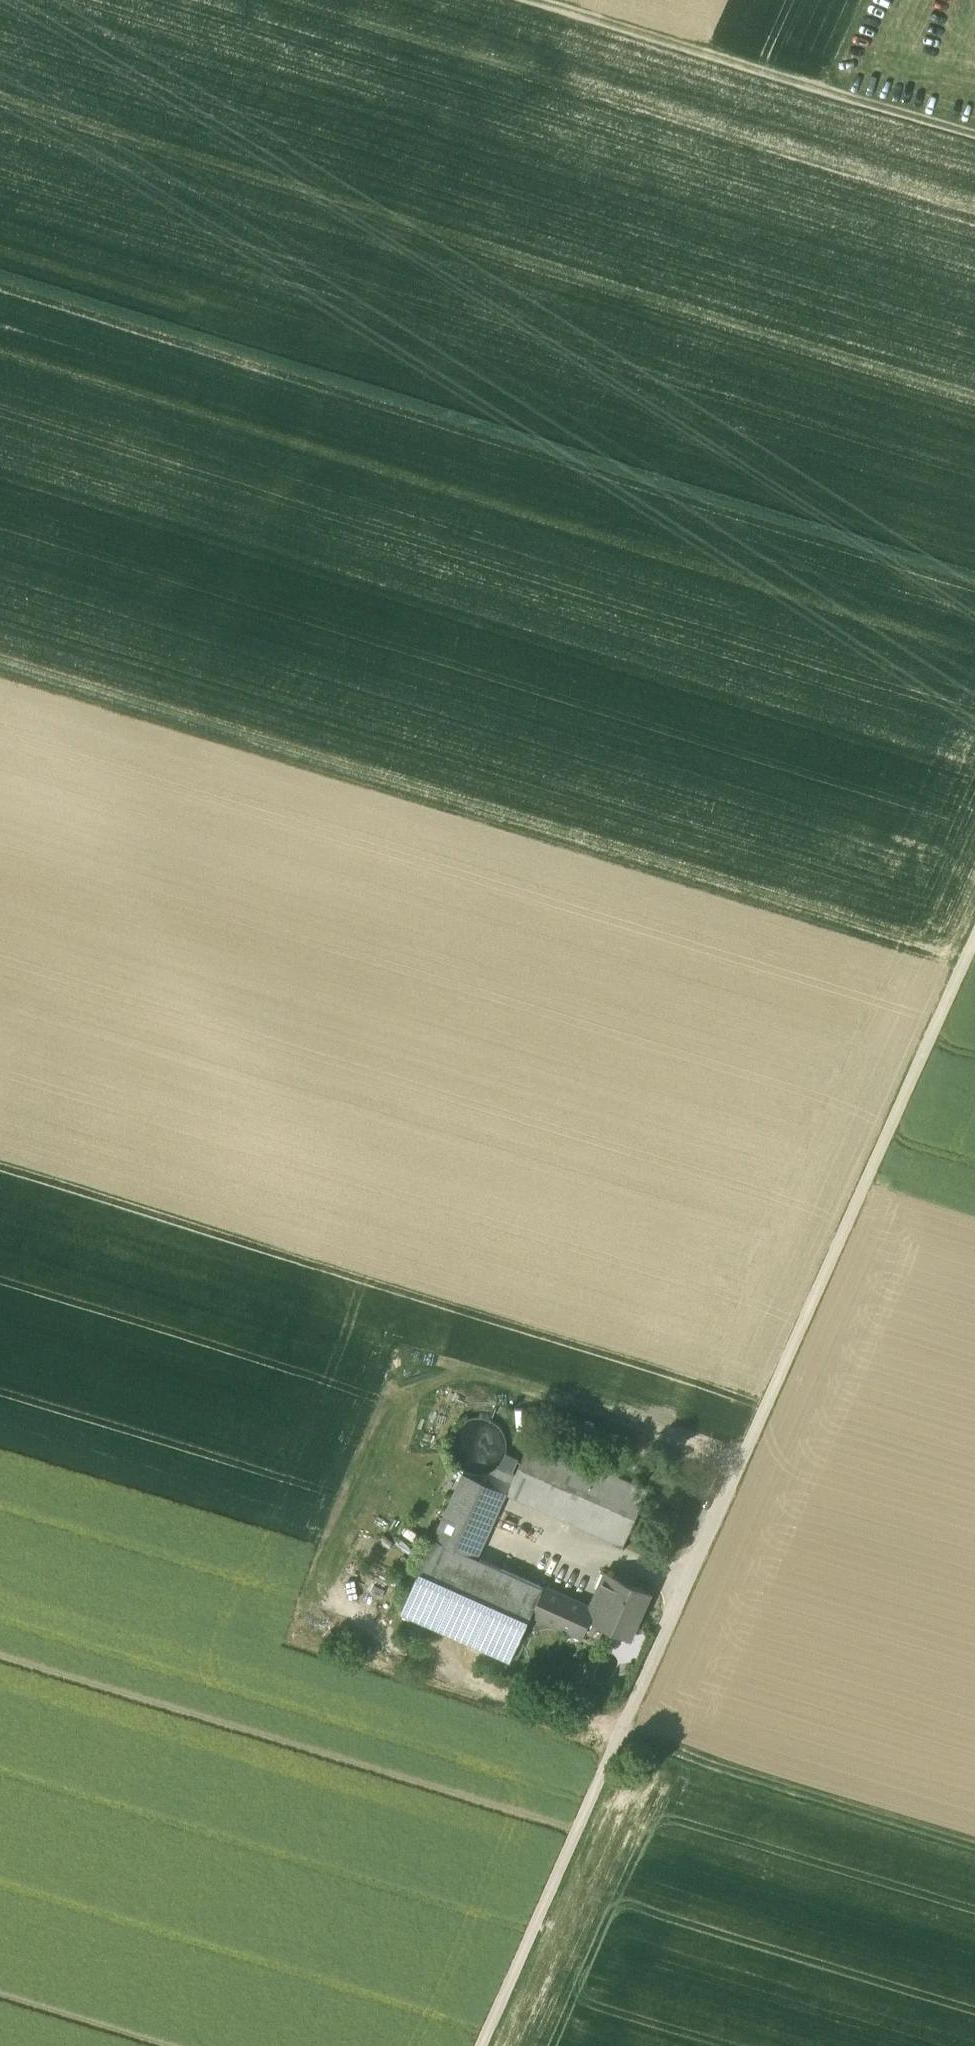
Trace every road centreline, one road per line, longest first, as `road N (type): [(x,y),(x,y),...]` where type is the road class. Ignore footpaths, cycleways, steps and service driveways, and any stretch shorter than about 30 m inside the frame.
road 1 (track): [(482,2045),(974,938)]
road 2 (track): [(532,0),(974,136)]
road 3 (track): [(616,1739),(974,1850)]
road 4 (track): [(682,1590),(531,1525)]

